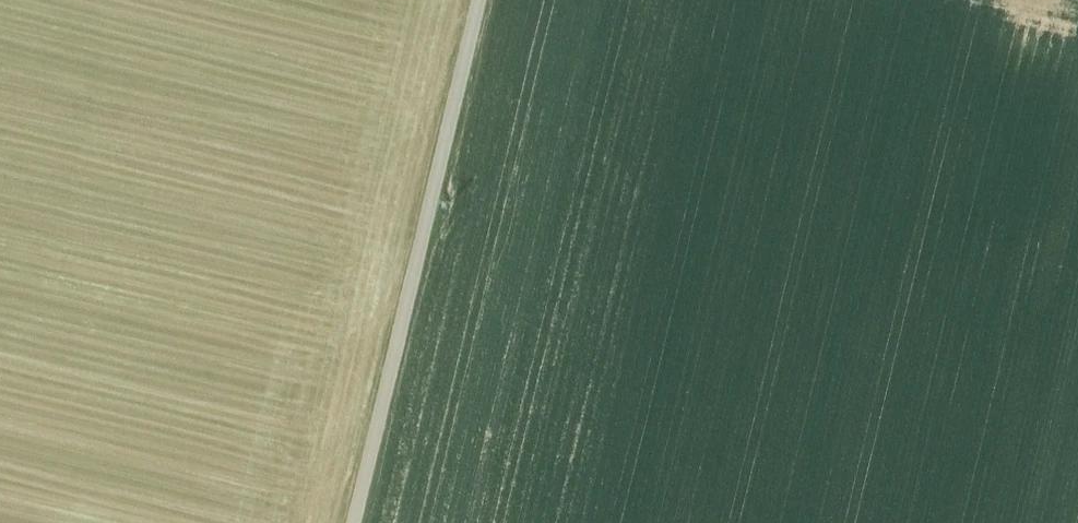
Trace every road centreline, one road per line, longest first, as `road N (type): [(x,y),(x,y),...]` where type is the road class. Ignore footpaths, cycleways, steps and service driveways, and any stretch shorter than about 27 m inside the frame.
road 1 (track): [(354,522),(480,0)]

